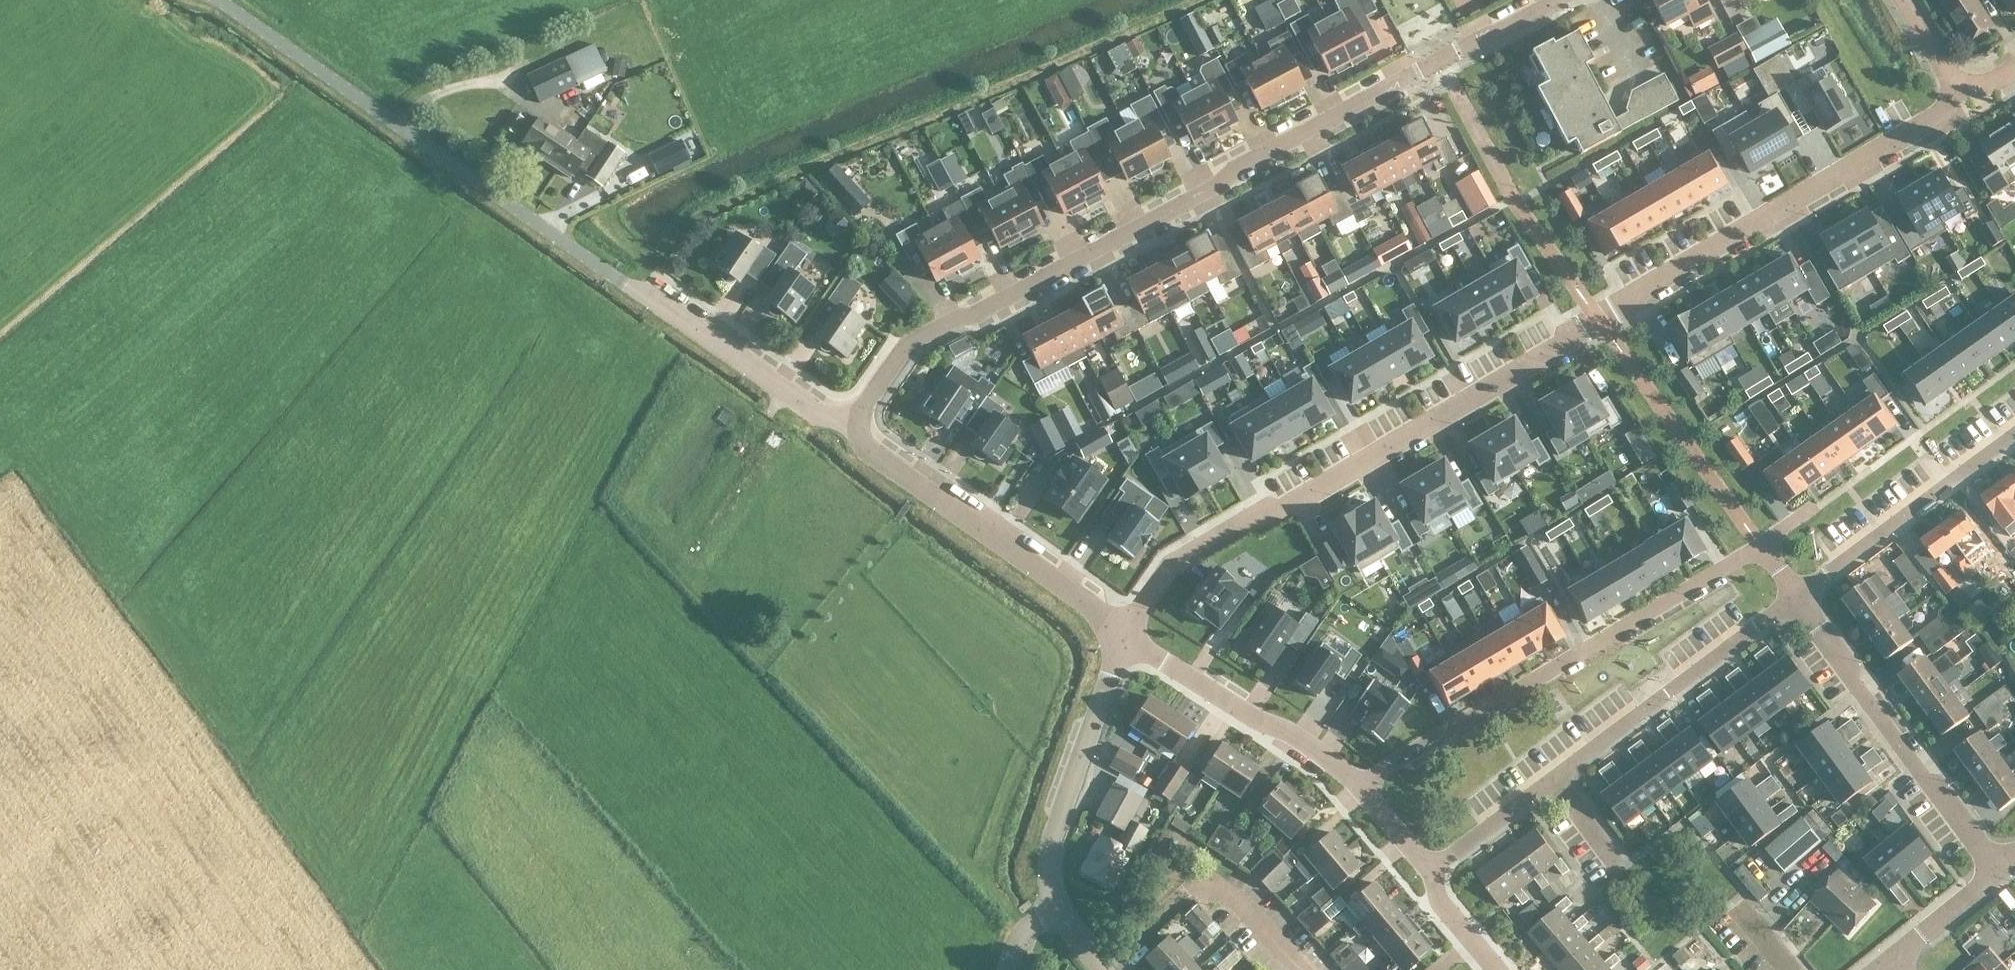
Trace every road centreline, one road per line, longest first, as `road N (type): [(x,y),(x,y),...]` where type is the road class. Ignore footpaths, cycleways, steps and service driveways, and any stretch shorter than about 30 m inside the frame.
road 1 (residential): [(1114,638),(1172,567),(1943,115),(1962,93)]
road 2 (residential): [(1552,0),(909,344),(848,432)]
road 3 (unclassified): [(848,432),(218,0)]
road 4 (residential): [(1353,787),(1758,546)]
road 5 (residential): [(1797,595),(1425,874)]
road 6 (residential): [(1797,595),(1999,871)]
road 7 (unclassified): [(1114,638),(1077,594),(848,432)]
road 8 (unclassified): [(1059,914),(1052,861),(1111,677),(1114,638)]
road 9 (residential): [(1353,787),(1335,765),(1114,638)]
road 10 (residential): [(2014,434),(1797,595)]
road 11 (residential): [(1890,960),(1999,871)]
road 12 (residential): [(1506,969),(1425,874)]

